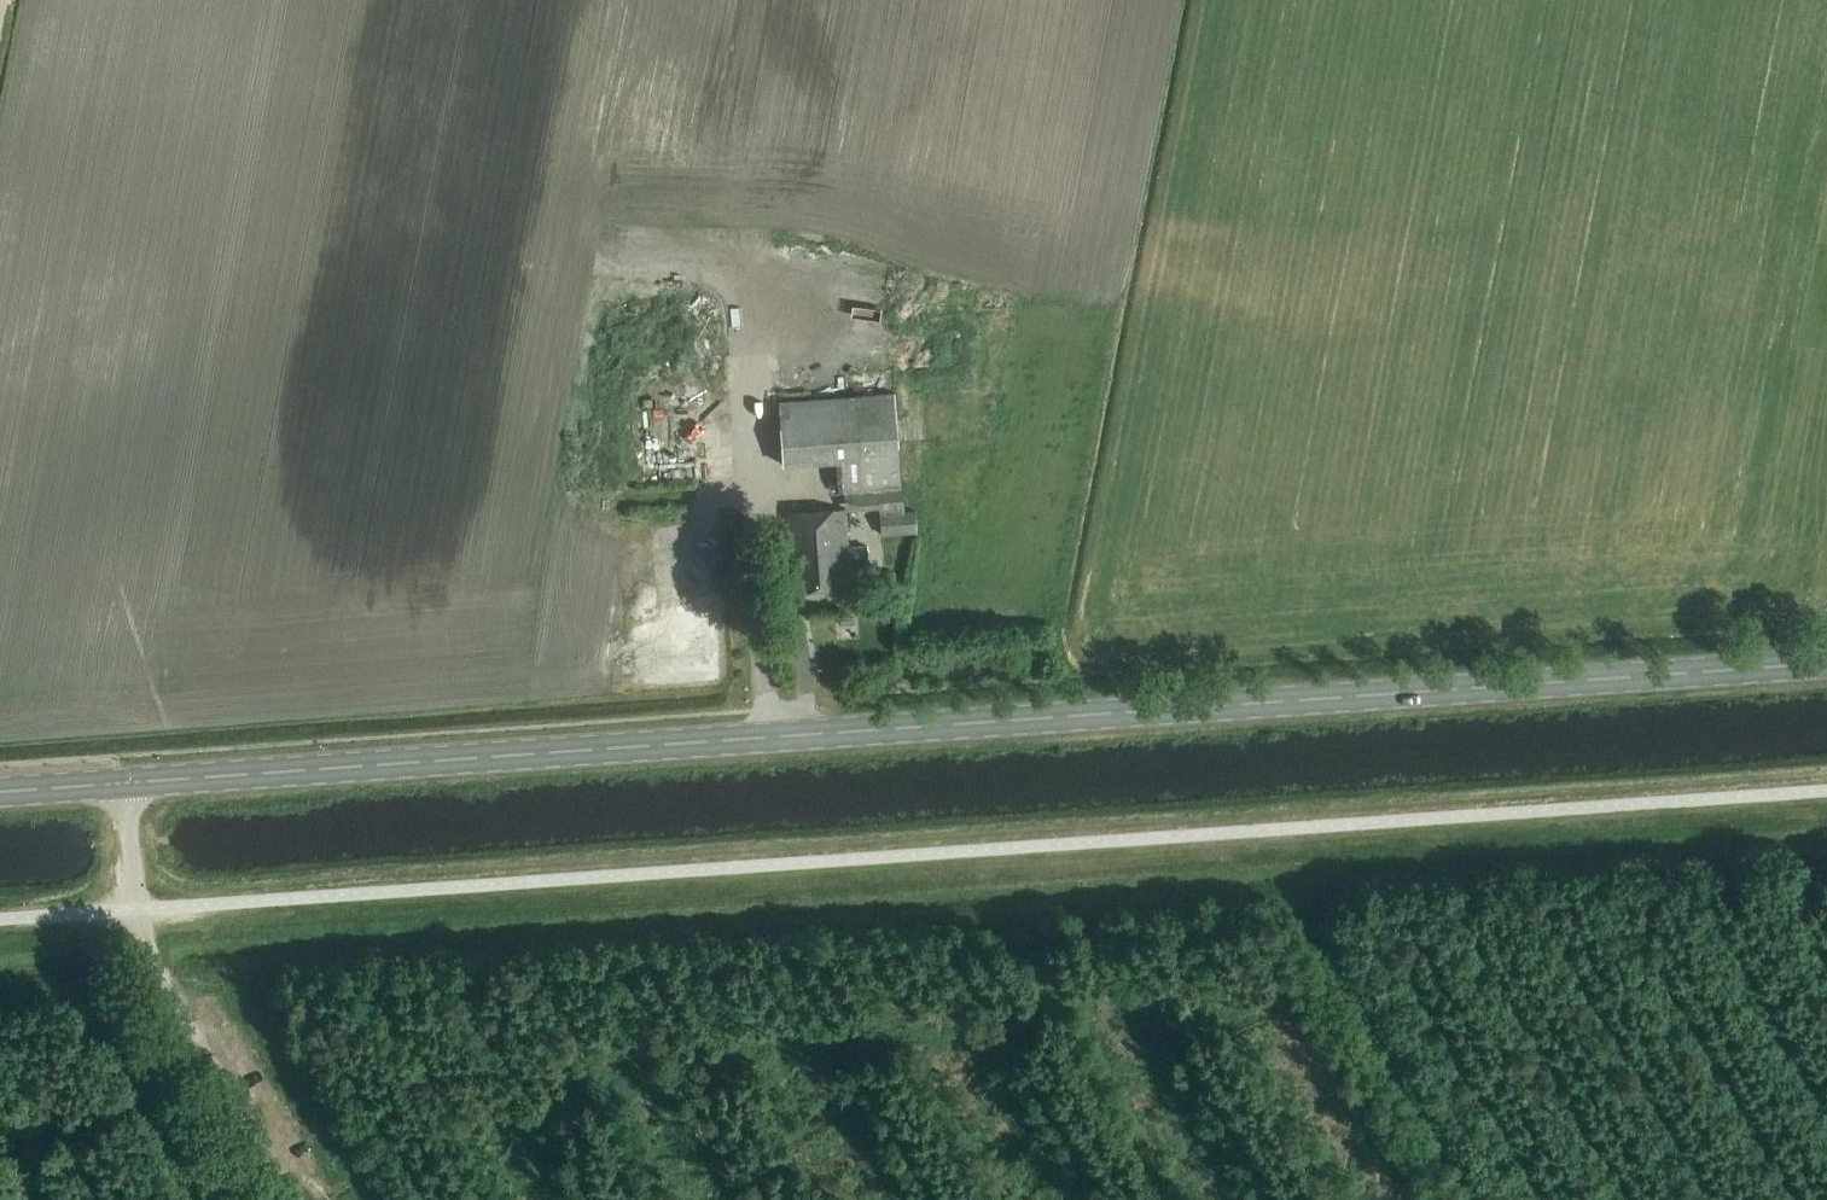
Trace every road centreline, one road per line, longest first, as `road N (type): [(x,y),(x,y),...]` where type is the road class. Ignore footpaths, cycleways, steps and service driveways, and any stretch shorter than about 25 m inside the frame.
road 1 (primary): [(123,783),(1826,664)]
road 2 (track): [(141,910),(160,973),(286,1178)]
road 3 (unclassified): [(123,783),(141,910)]
road 4 (primary): [(0,792),(123,783)]

